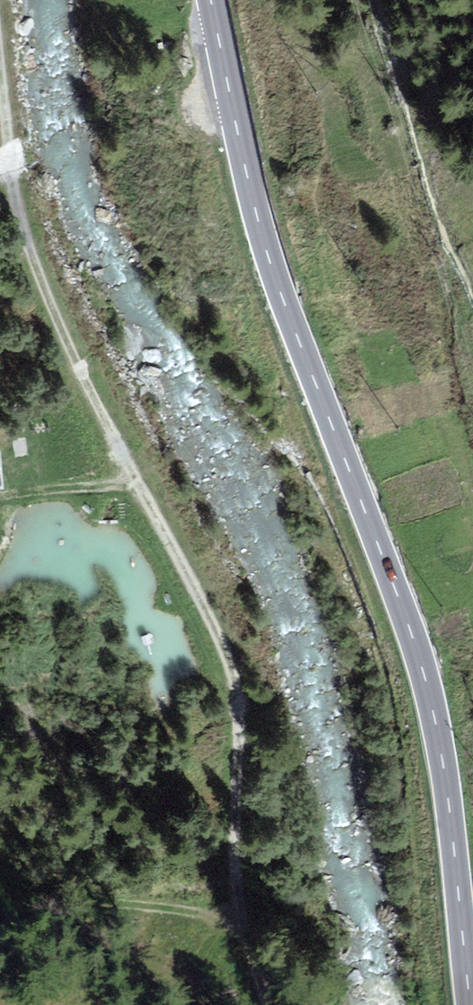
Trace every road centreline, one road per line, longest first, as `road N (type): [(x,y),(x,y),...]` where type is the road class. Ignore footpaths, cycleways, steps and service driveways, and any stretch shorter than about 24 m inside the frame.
road 1 (secondary): [(214,0),(264,244),(436,711),(472,986)]
road 2 (track): [(0,82),(31,264),(74,368),(224,656),(235,692),(233,880),(256,1004)]

